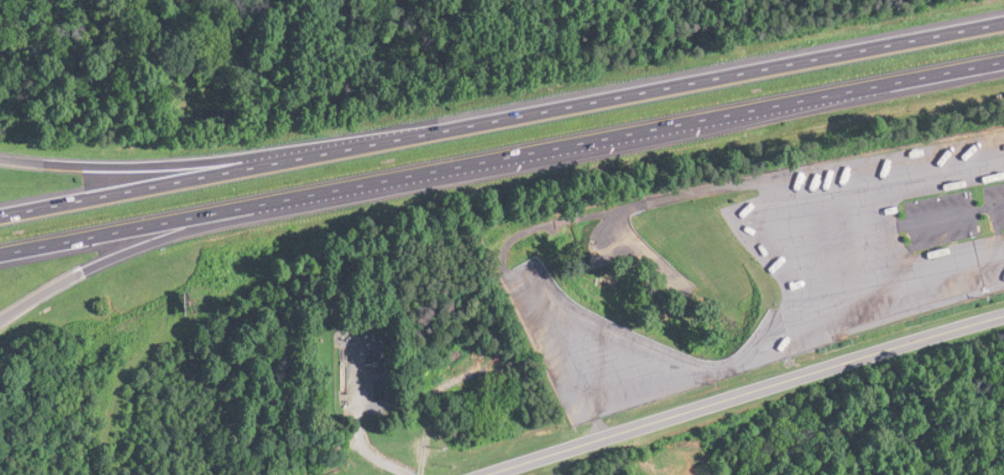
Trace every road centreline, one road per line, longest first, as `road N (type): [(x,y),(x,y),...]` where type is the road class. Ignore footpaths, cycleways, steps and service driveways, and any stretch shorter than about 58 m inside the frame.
road 1 (motorway): [(0,255),(1003,61)]
road 2 (motorway): [(1003,23),(0,216)]
road 3 (residential): [(499,474),(1003,314)]
road 4 (motorway): [(0,319),(103,262),(302,196)]
road 5 (motorway): [(265,162),(137,167),(0,158)]

